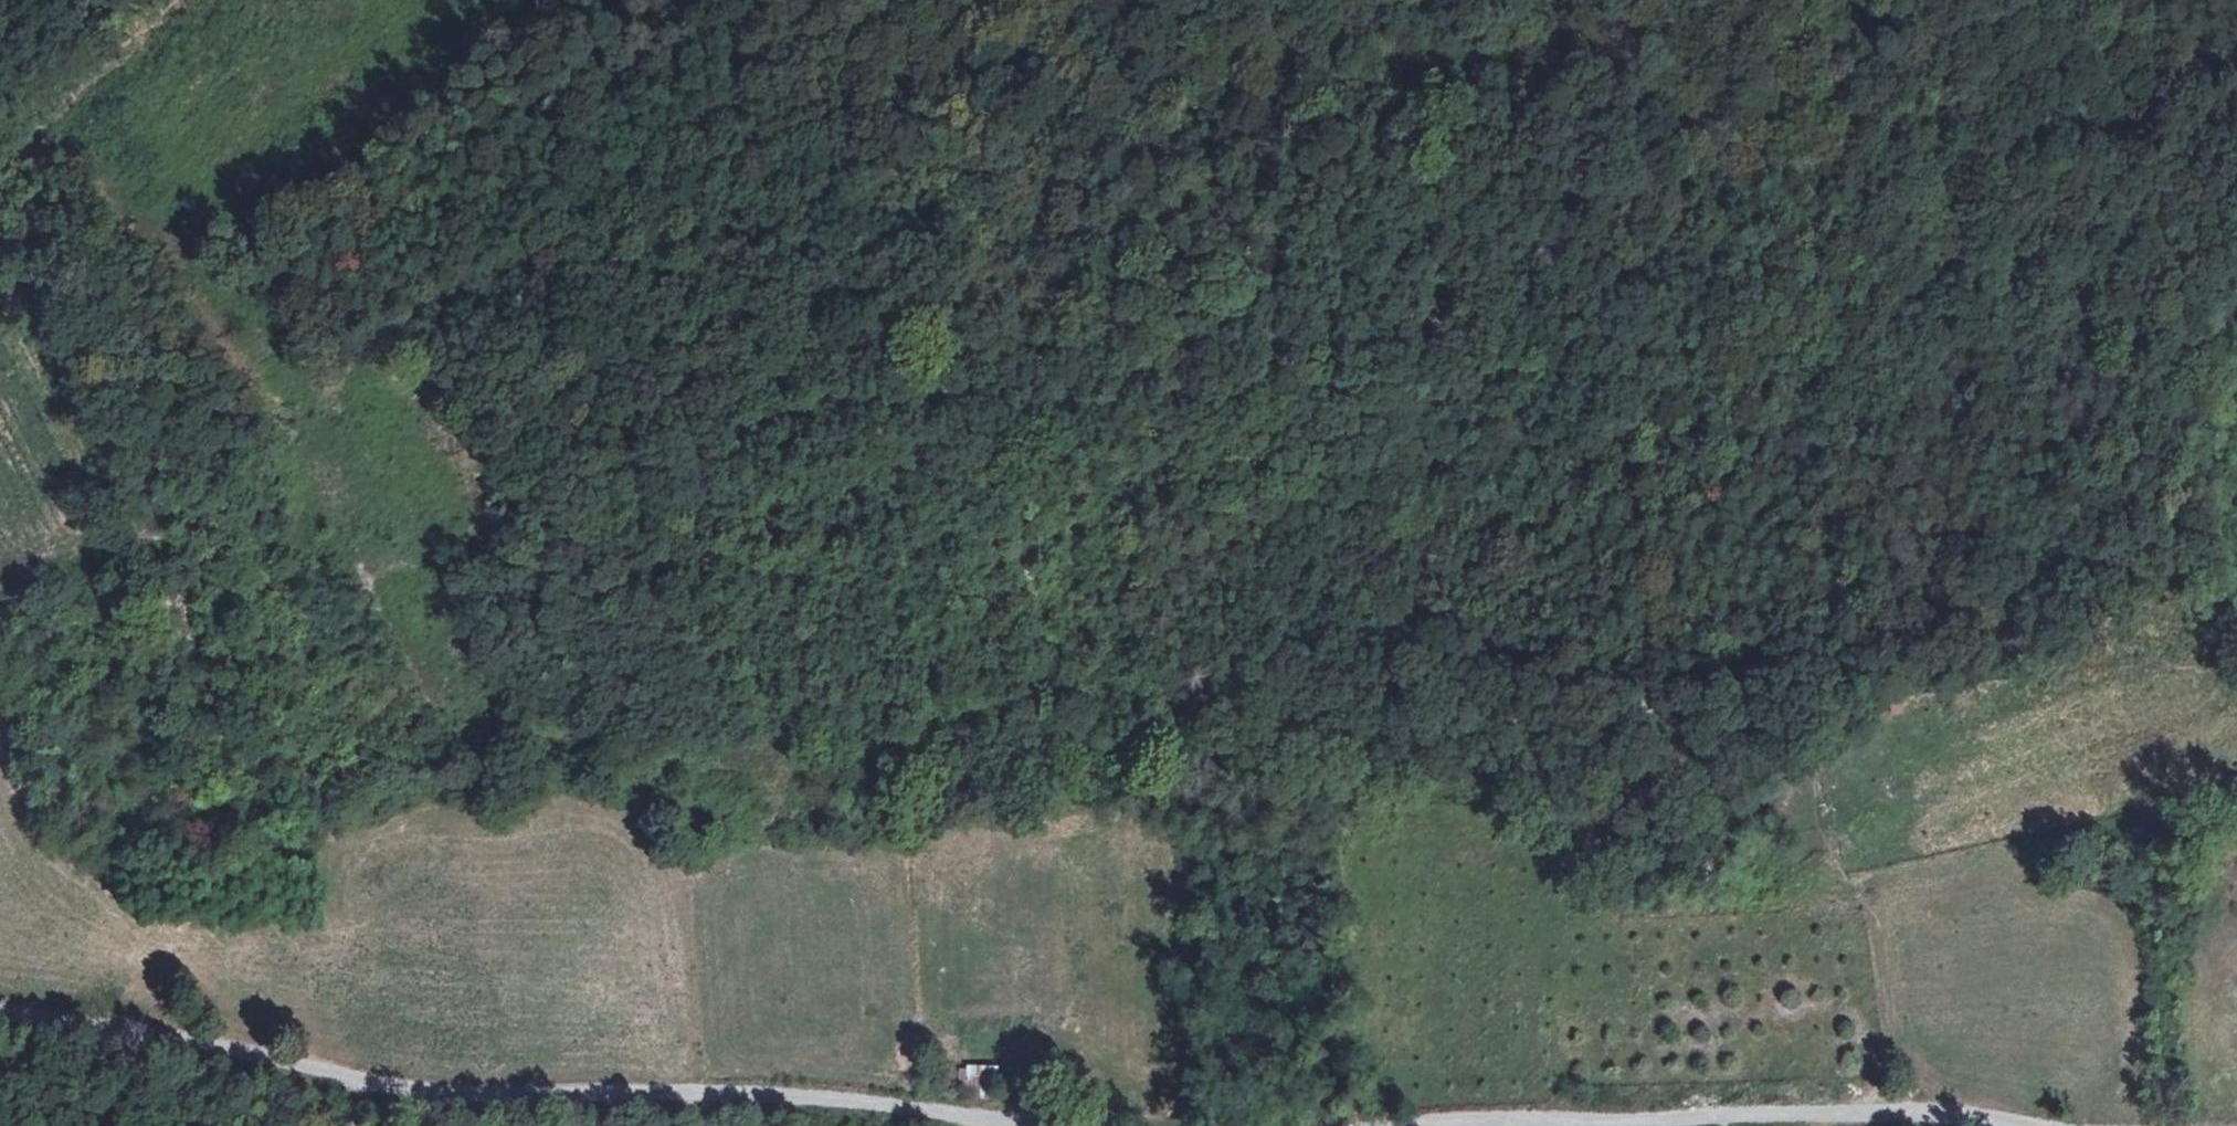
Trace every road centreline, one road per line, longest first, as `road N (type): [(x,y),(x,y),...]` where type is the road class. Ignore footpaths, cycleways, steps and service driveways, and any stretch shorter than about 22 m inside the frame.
road 1 (track): [(0,1012),(210,1044),(419,1089),(797,1096),(1026,1125)]
road 2 (track): [(1402,1125),(1949,1111),(2031,1125)]

